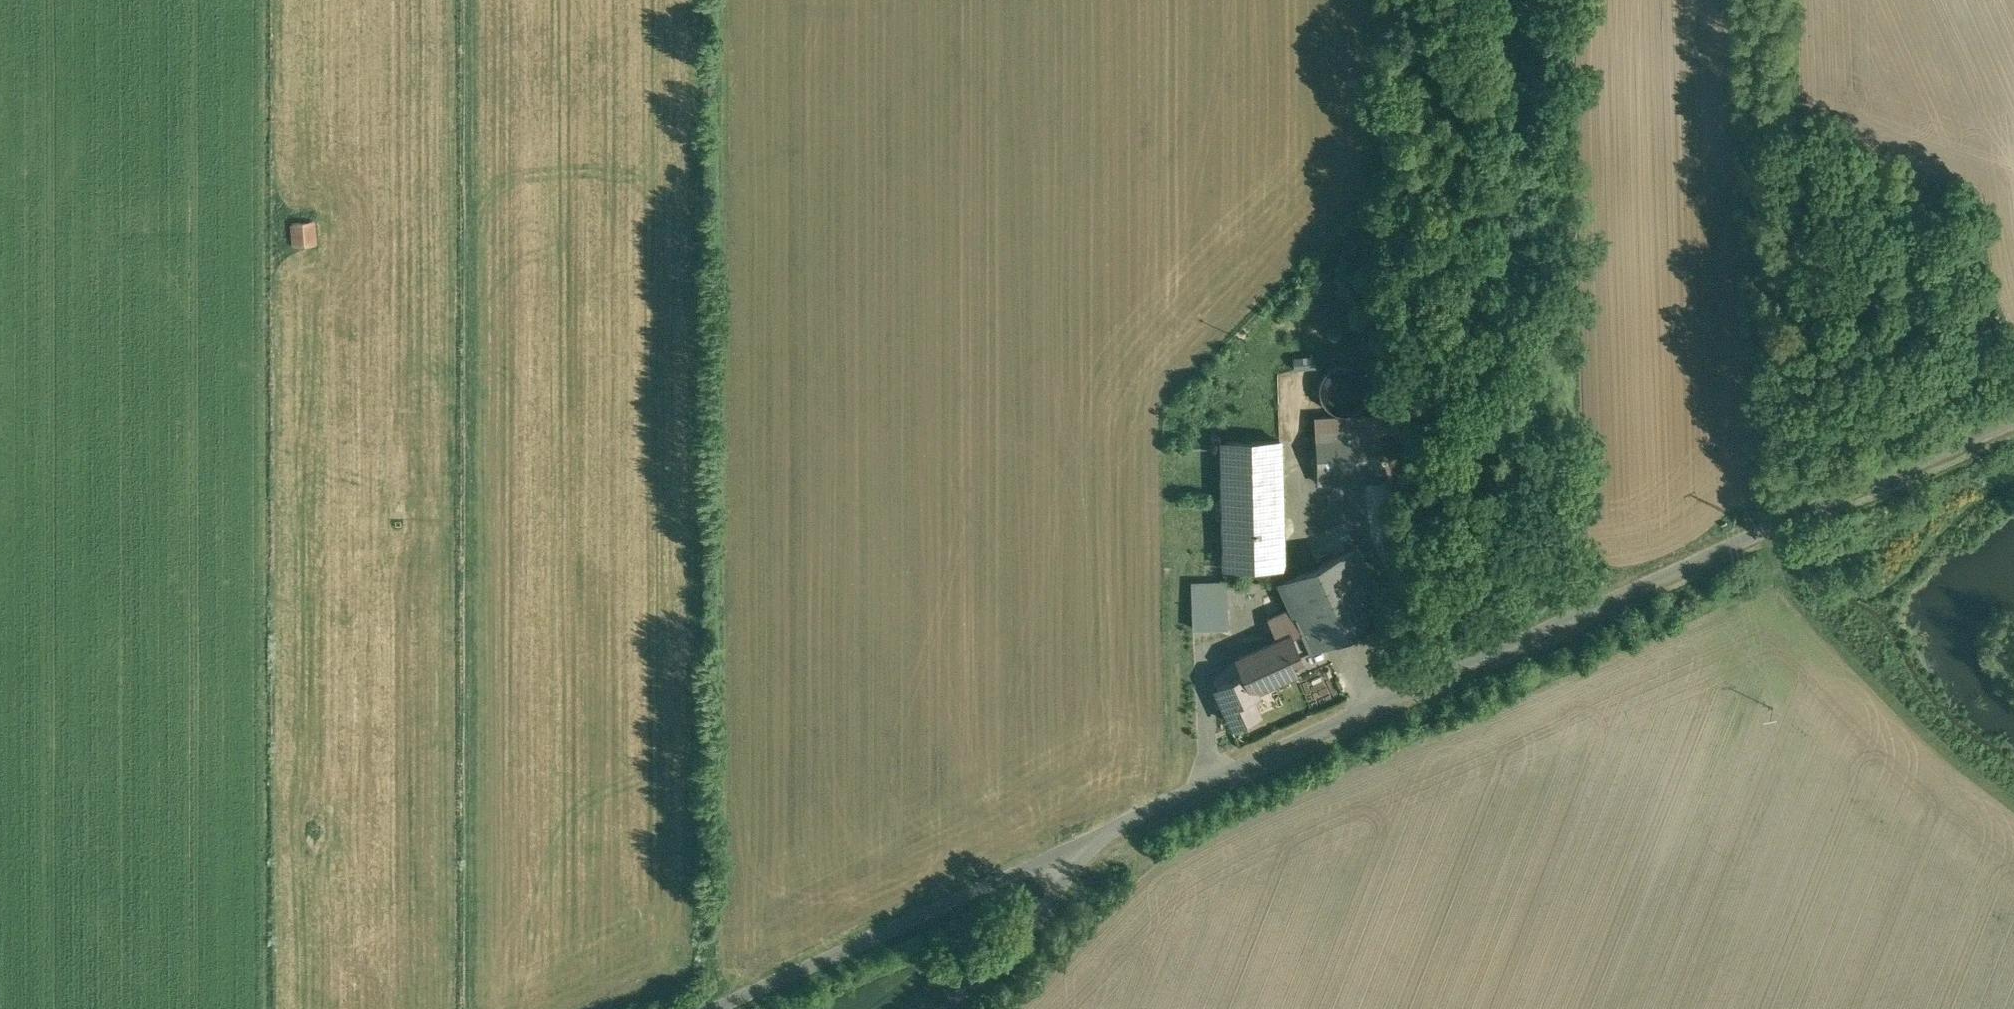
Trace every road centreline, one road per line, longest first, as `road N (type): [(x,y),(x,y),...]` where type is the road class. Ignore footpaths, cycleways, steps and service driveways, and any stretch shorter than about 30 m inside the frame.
road 1 (residential): [(2013,419),(1063,852)]
road 2 (residential): [(1063,852),(713,1008)]
road 3 (residential): [(946,1008),(1063,885),(1063,852)]

